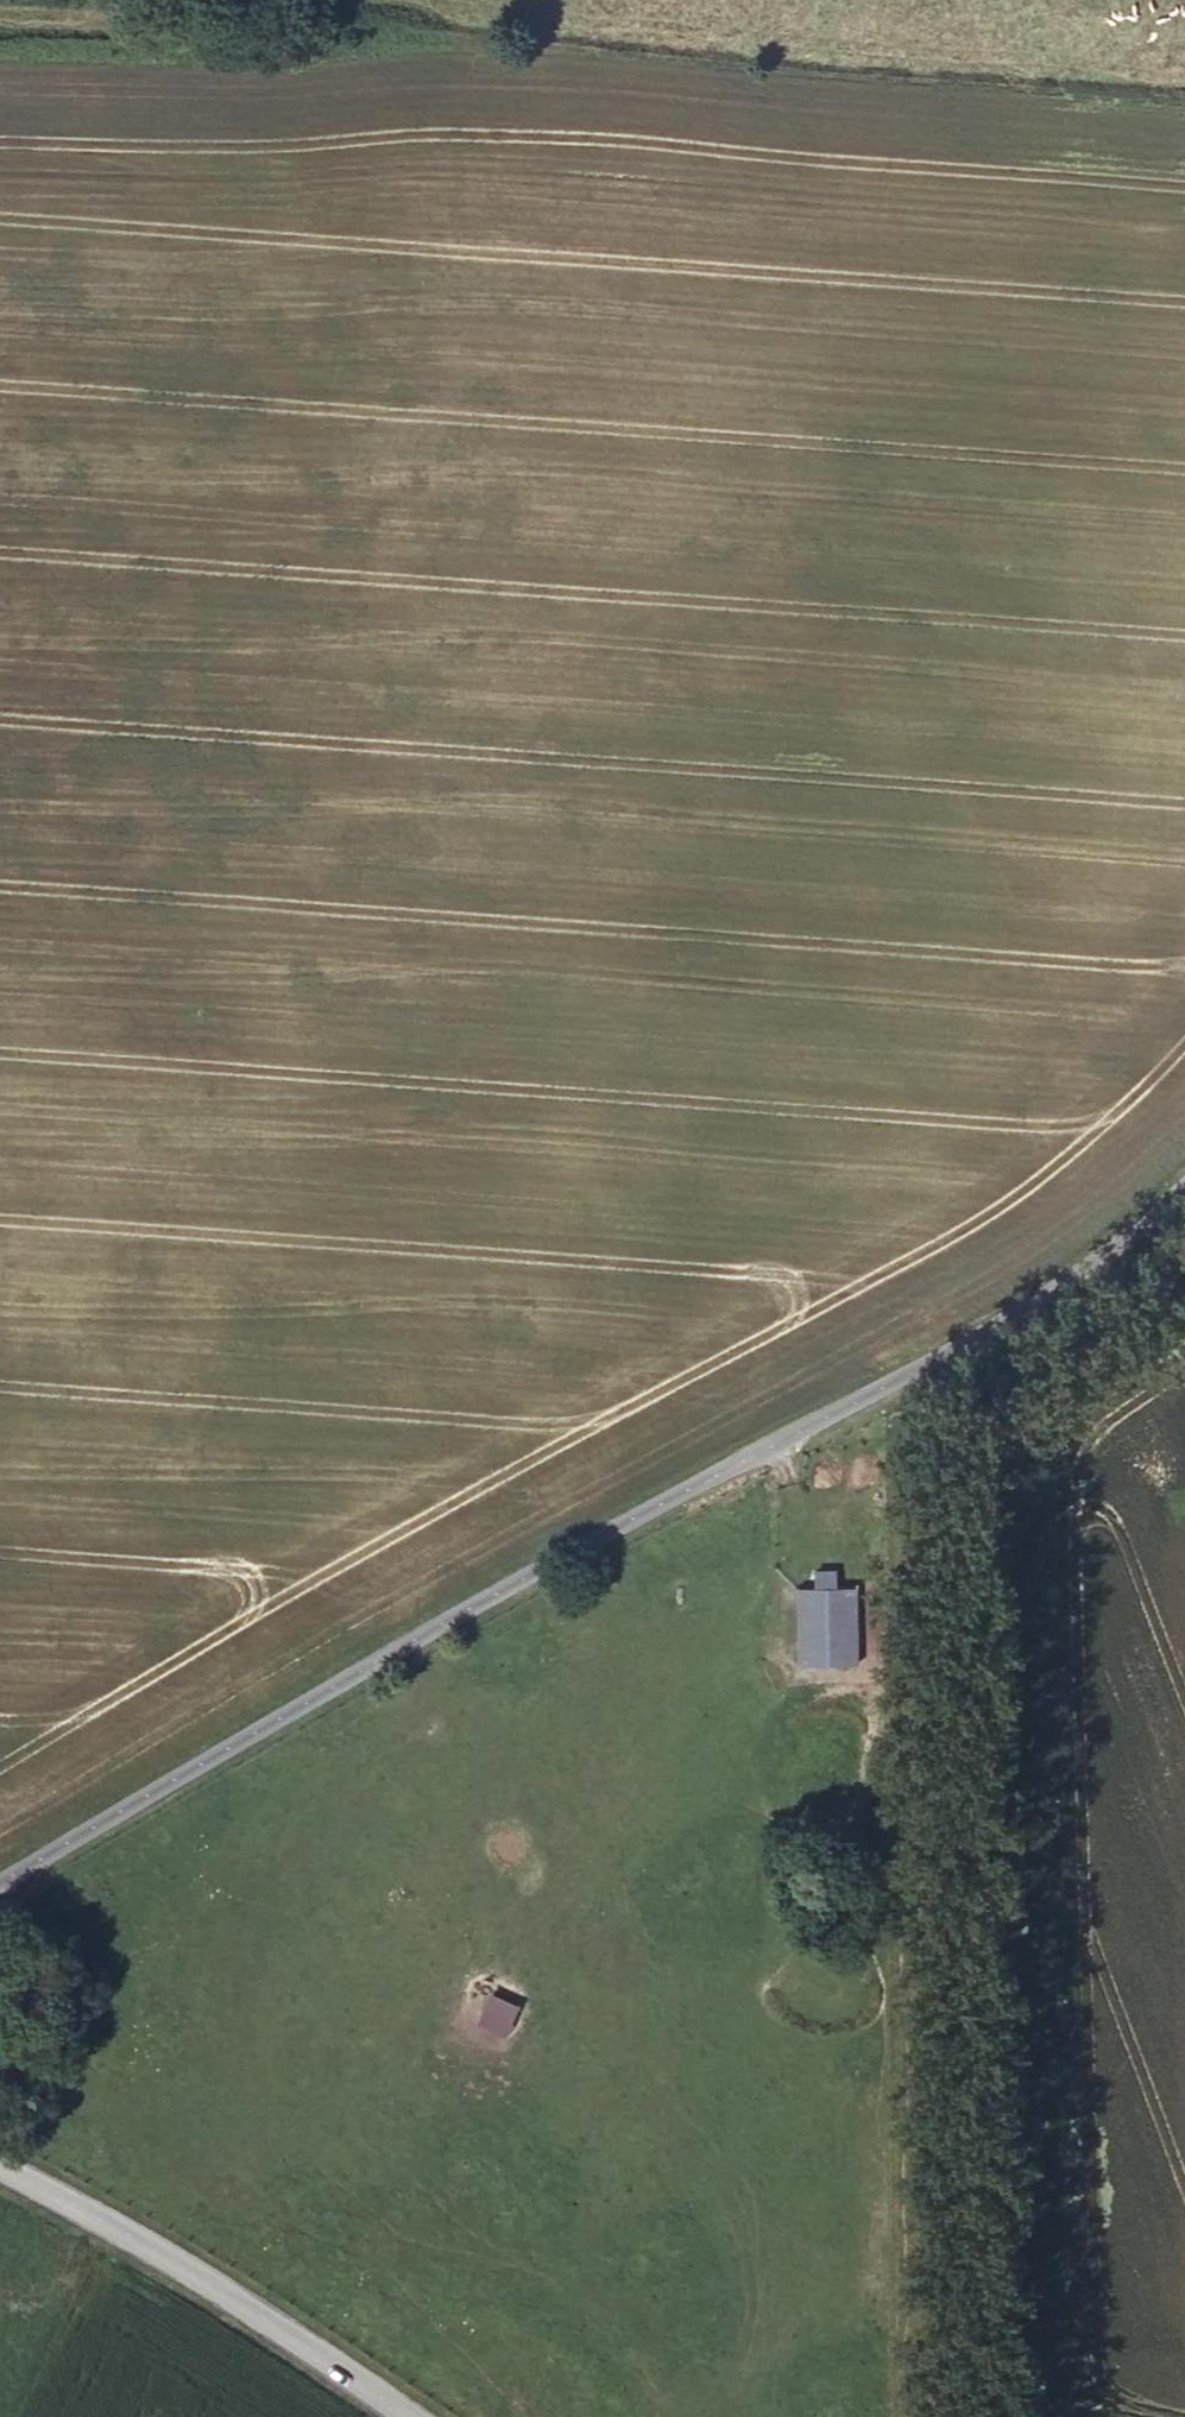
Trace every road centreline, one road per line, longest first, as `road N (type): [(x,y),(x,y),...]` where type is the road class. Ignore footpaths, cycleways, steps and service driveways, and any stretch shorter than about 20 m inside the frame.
road 1 (tertiary): [(1184,1168),(998,1309),(605,1542),(0,1869)]
road 2 (tertiary): [(407,2416),(274,2326),(0,2173)]

